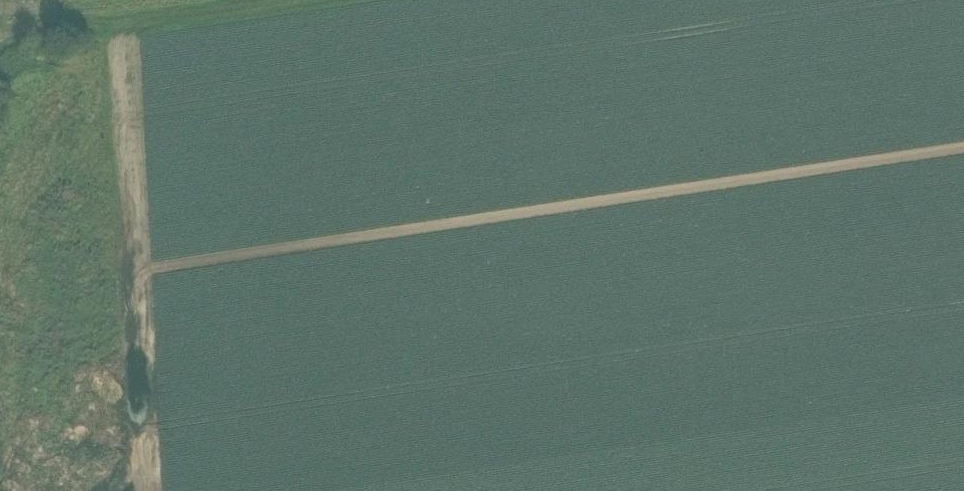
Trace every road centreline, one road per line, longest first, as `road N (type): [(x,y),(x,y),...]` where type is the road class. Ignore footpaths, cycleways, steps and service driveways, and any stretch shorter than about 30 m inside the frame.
road 1 (track): [(0,48),(342,0)]

